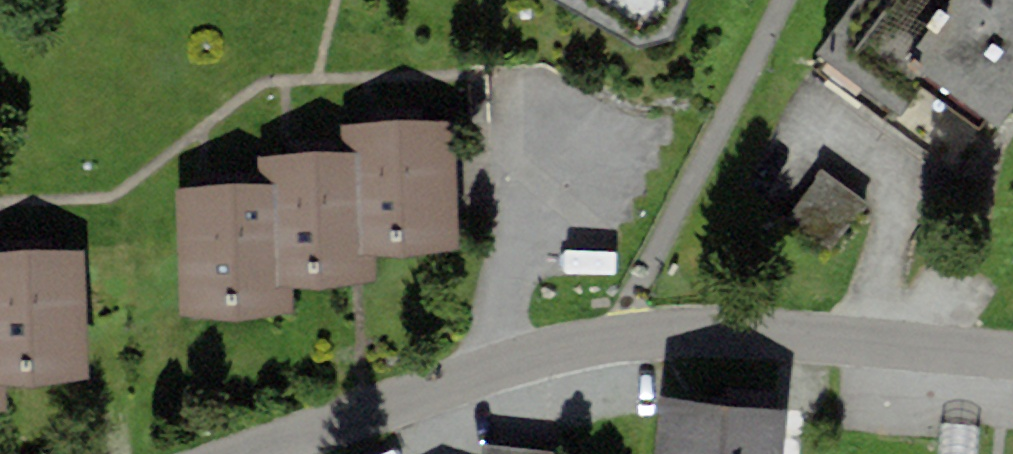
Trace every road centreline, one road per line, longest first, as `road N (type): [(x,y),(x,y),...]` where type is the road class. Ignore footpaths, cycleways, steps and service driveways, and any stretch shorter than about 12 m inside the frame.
road 1 (residential): [(245,453),(448,381),(618,335),(698,326),(1012,356)]

